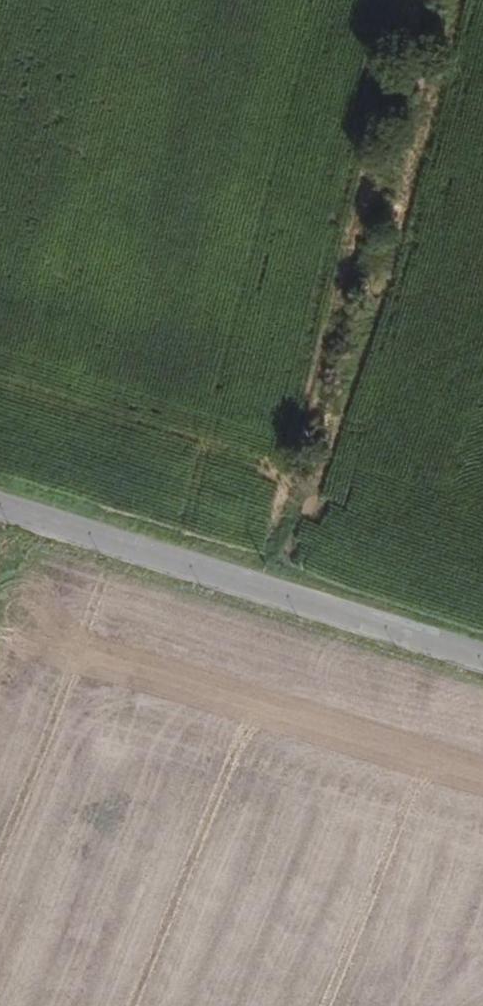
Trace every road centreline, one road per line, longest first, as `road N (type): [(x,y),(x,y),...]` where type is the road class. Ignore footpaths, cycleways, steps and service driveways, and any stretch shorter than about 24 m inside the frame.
road 1 (tertiary): [(482,655),(0,505)]

